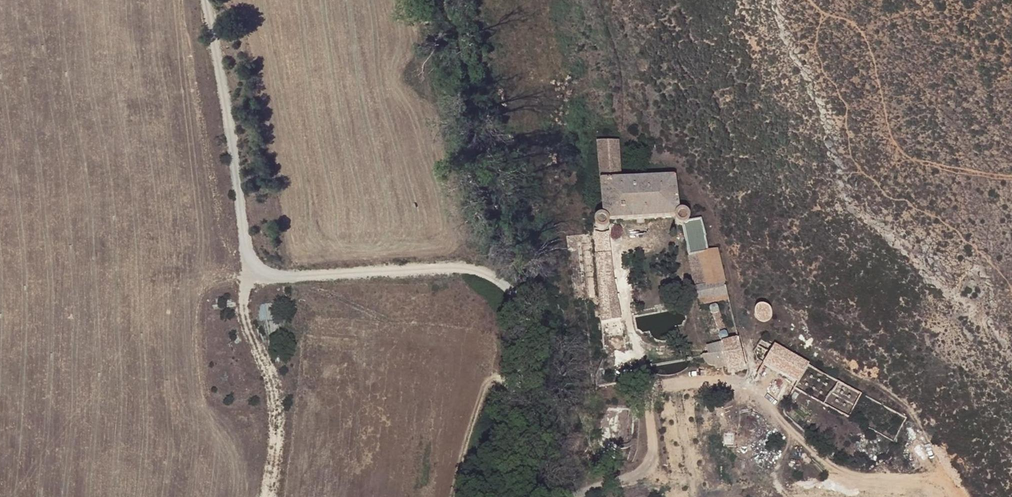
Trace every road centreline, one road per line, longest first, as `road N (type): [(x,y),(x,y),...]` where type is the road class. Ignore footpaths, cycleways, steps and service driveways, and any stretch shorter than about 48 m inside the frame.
road 1 (track): [(262,279),(323,269),(476,267),(523,316),(516,393),(724,378),(754,389),(825,458),(872,476),(946,480),(956,496)]
road 2 (track): [(264,496),(277,385),(249,314),(262,279),(208,0)]
road 3 (track): [(581,496),(652,462),(646,389)]

